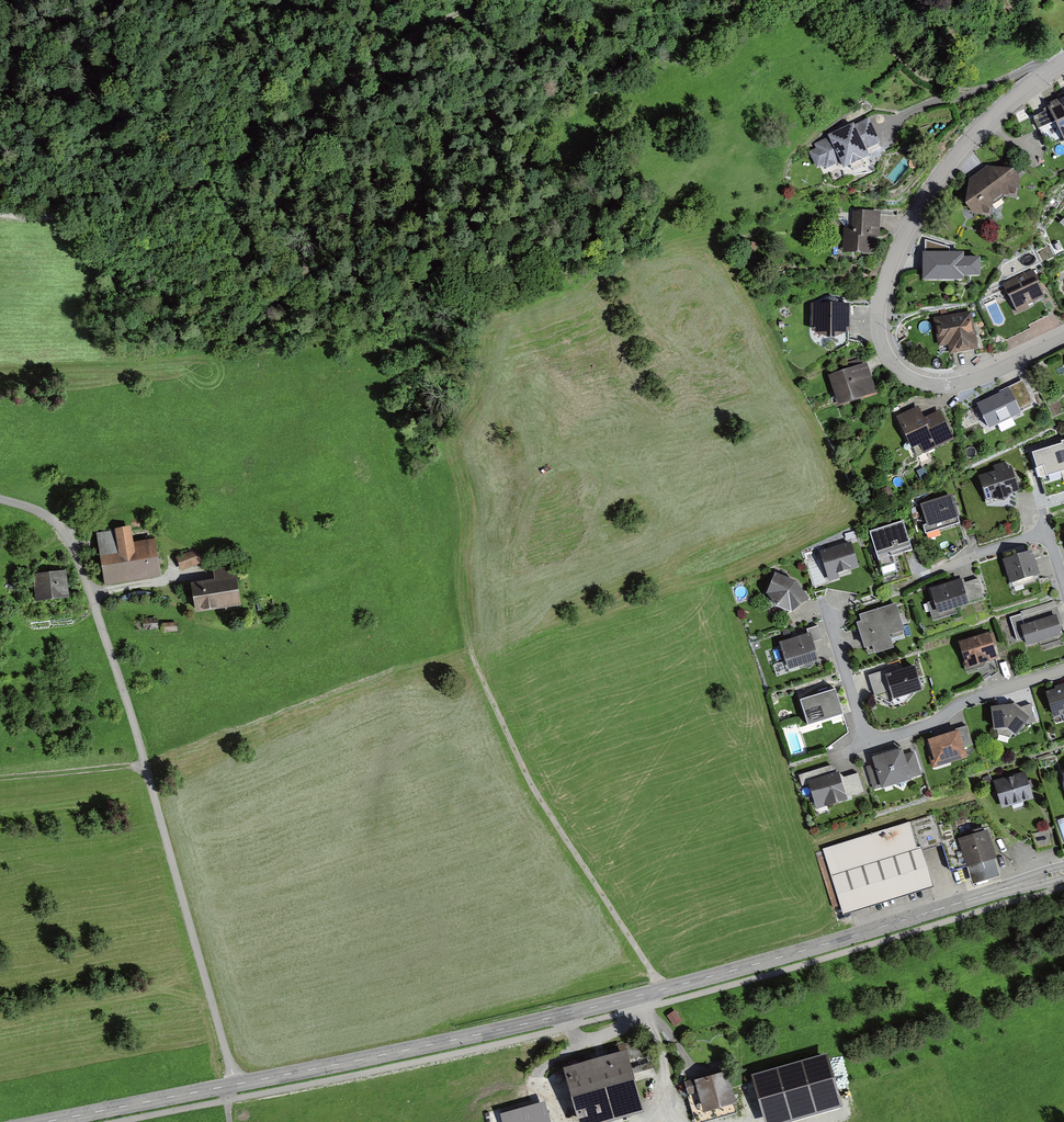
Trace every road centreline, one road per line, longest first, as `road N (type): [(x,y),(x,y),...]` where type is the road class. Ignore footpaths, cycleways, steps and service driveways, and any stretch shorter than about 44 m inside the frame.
road 1 (tertiary): [(1063,871),(762,962),(478,1035),(41,1121)]
road 2 (track): [(0,499),(48,516),(71,544),(135,727),(232,1085)]
road 3 (track): [(510,0),(395,47),(202,182),(84,215),(0,215)]
road 4 (residential): [(1063,339),(985,376),(931,385),(891,364),(878,325),(900,243),(928,191),(980,126),(1063,61)]
road 5 (residential): [(1063,670),(967,700),(926,727),(868,745),(822,602)]
road 6 (track): [(1044,74),(1031,67),(985,88),(940,85),(843,0)]
road 7 (track): [(0,777),(144,764)]
road 8 (residential): [(932,573),(1048,531)]

